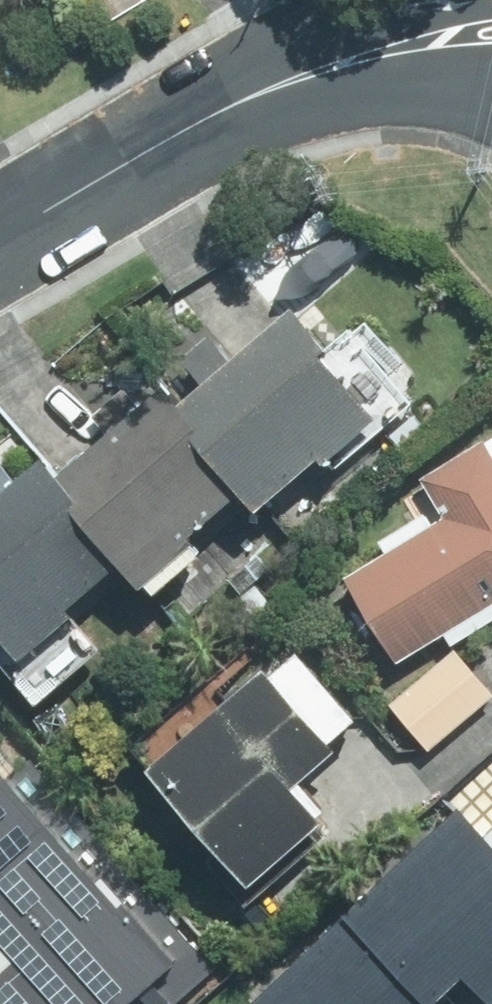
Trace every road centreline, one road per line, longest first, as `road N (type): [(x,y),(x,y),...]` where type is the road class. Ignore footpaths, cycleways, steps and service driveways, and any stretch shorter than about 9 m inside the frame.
road 1 (residential): [(273,82),(0,241)]
road 2 (residential): [(348,33),(478,0)]
road 3 (residential): [(406,81),(273,82)]

